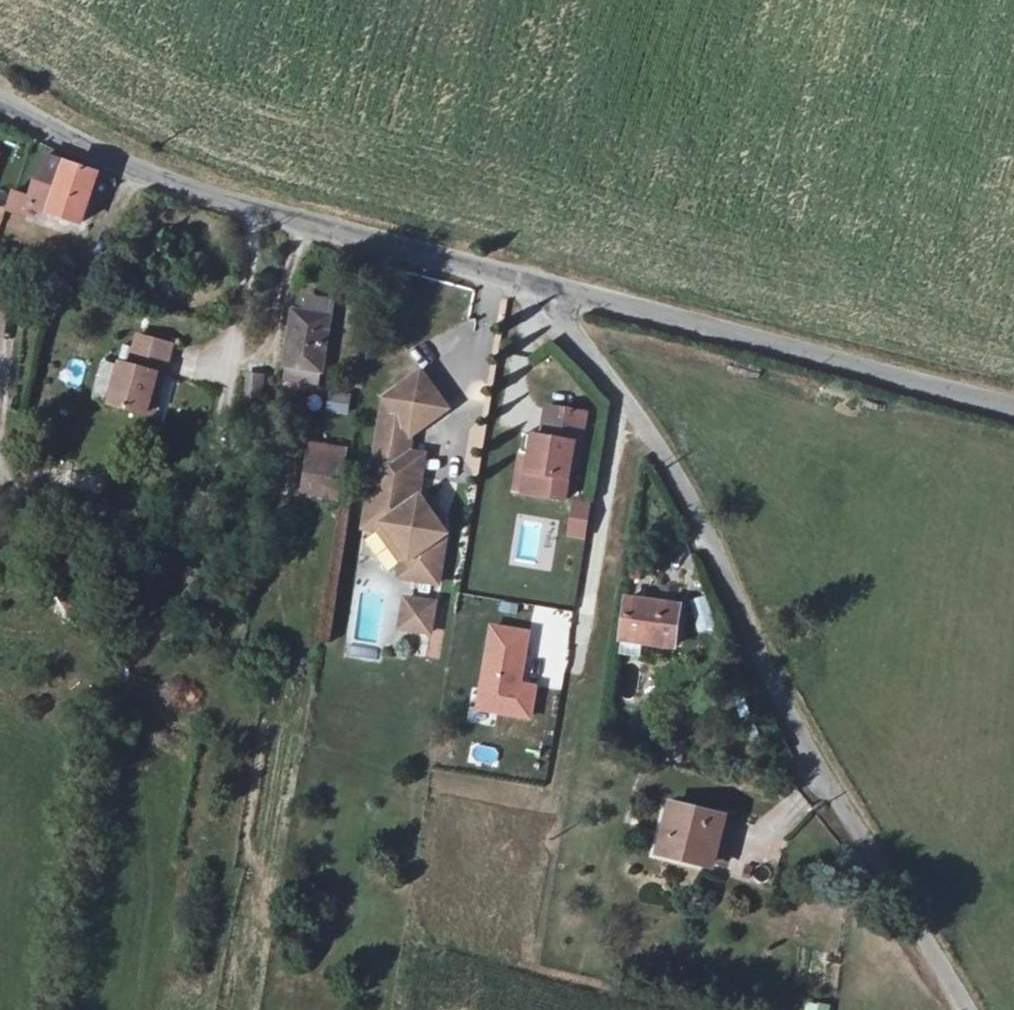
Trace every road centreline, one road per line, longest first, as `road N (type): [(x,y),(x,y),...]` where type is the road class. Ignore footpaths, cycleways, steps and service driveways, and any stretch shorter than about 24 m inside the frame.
road 1 (unclassified): [(528,284),(629,405),(690,503),(821,763),(971,1009)]
road 2 (unclassified): [(0,110),(144,177),(528,284)]
road 3 (unclassified): [(528,284),(1013,405)]

